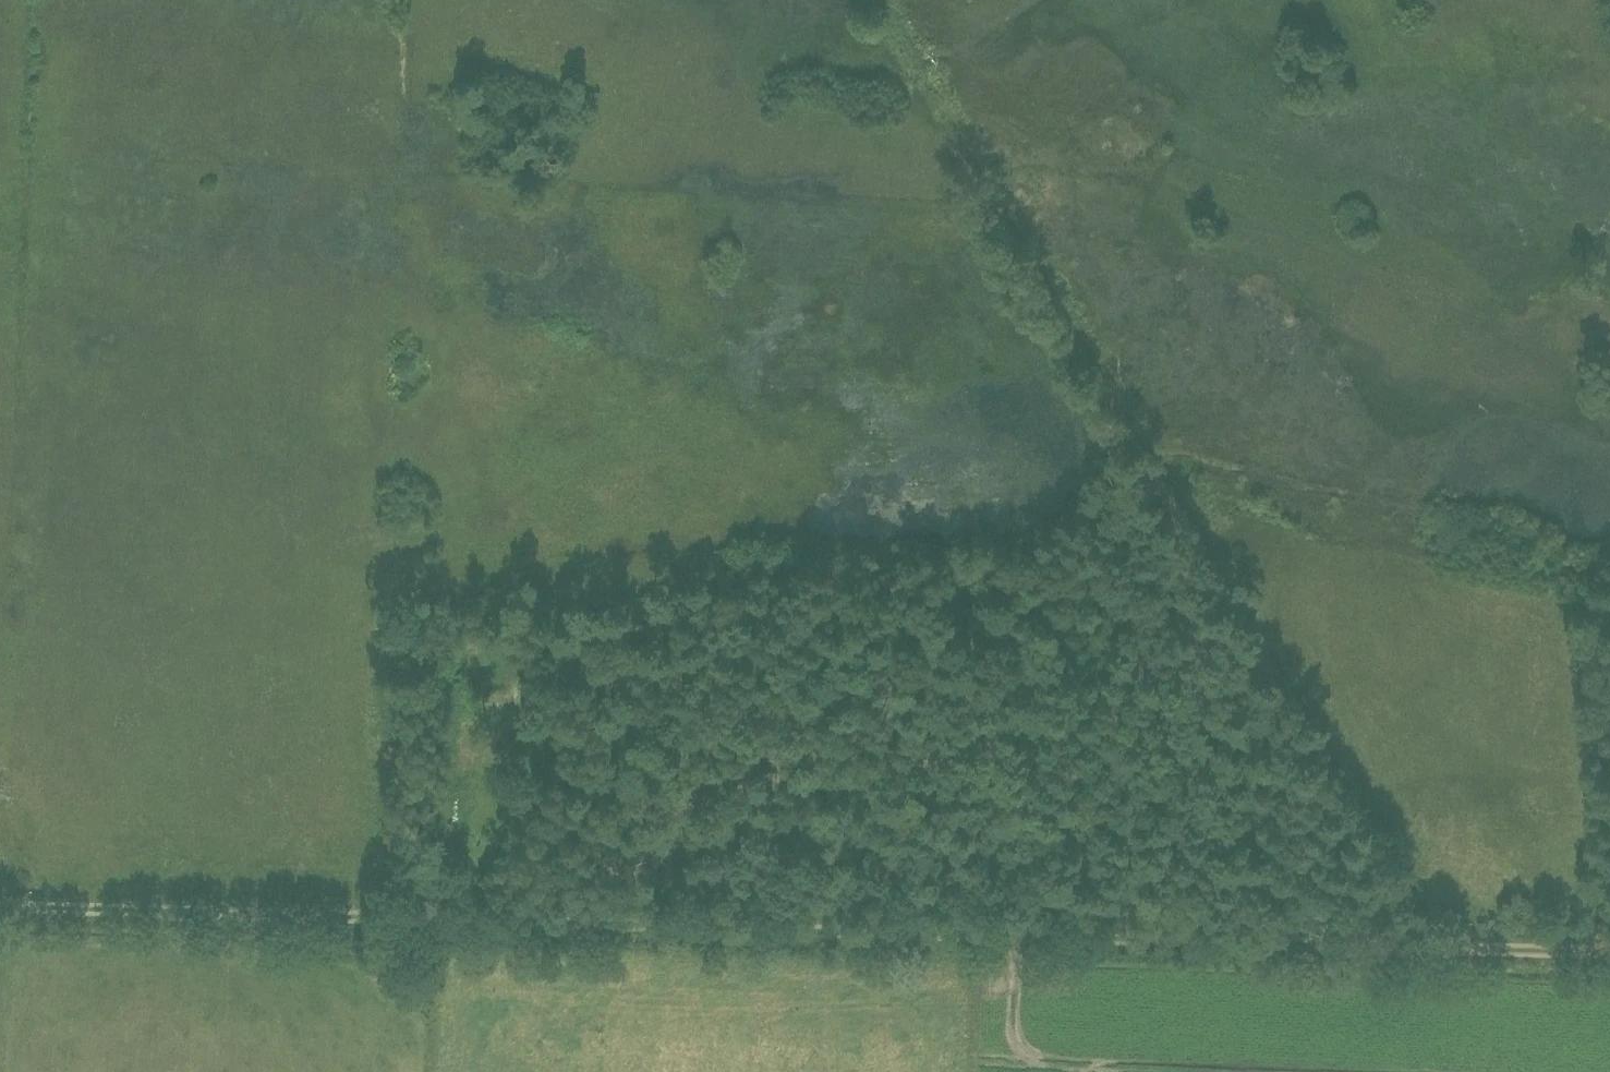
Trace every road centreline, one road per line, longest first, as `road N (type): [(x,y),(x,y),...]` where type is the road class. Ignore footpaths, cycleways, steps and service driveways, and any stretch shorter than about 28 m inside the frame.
road 1 (track): [(0,907),(1609,950)]

